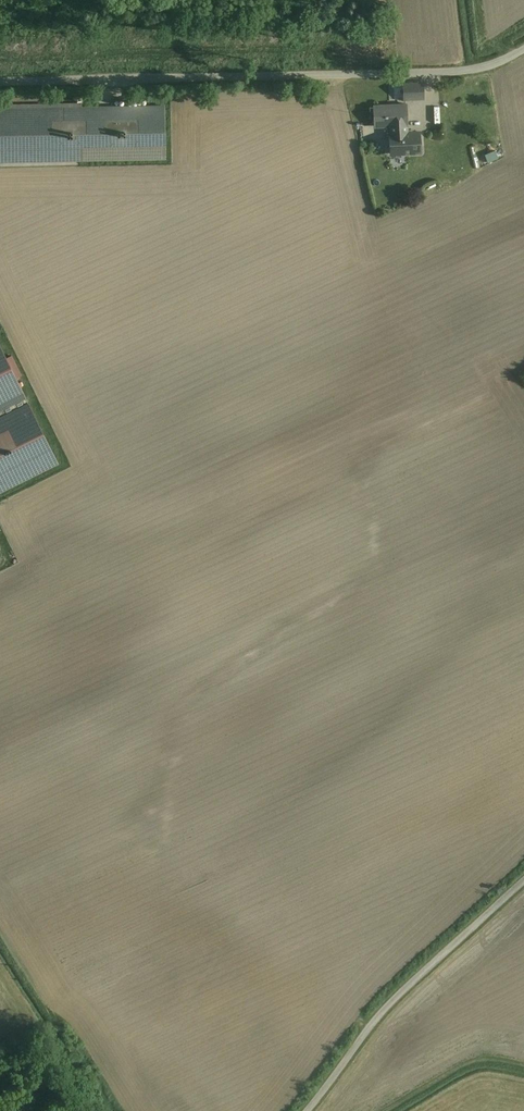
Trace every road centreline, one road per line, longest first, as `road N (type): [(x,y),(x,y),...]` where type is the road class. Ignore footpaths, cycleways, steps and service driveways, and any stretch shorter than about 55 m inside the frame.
road 1 (unclassified): [(0,83),(476,72),(523,48)]
road 2 (unclassified): [(307,1110),(394,999),(523,882)]

